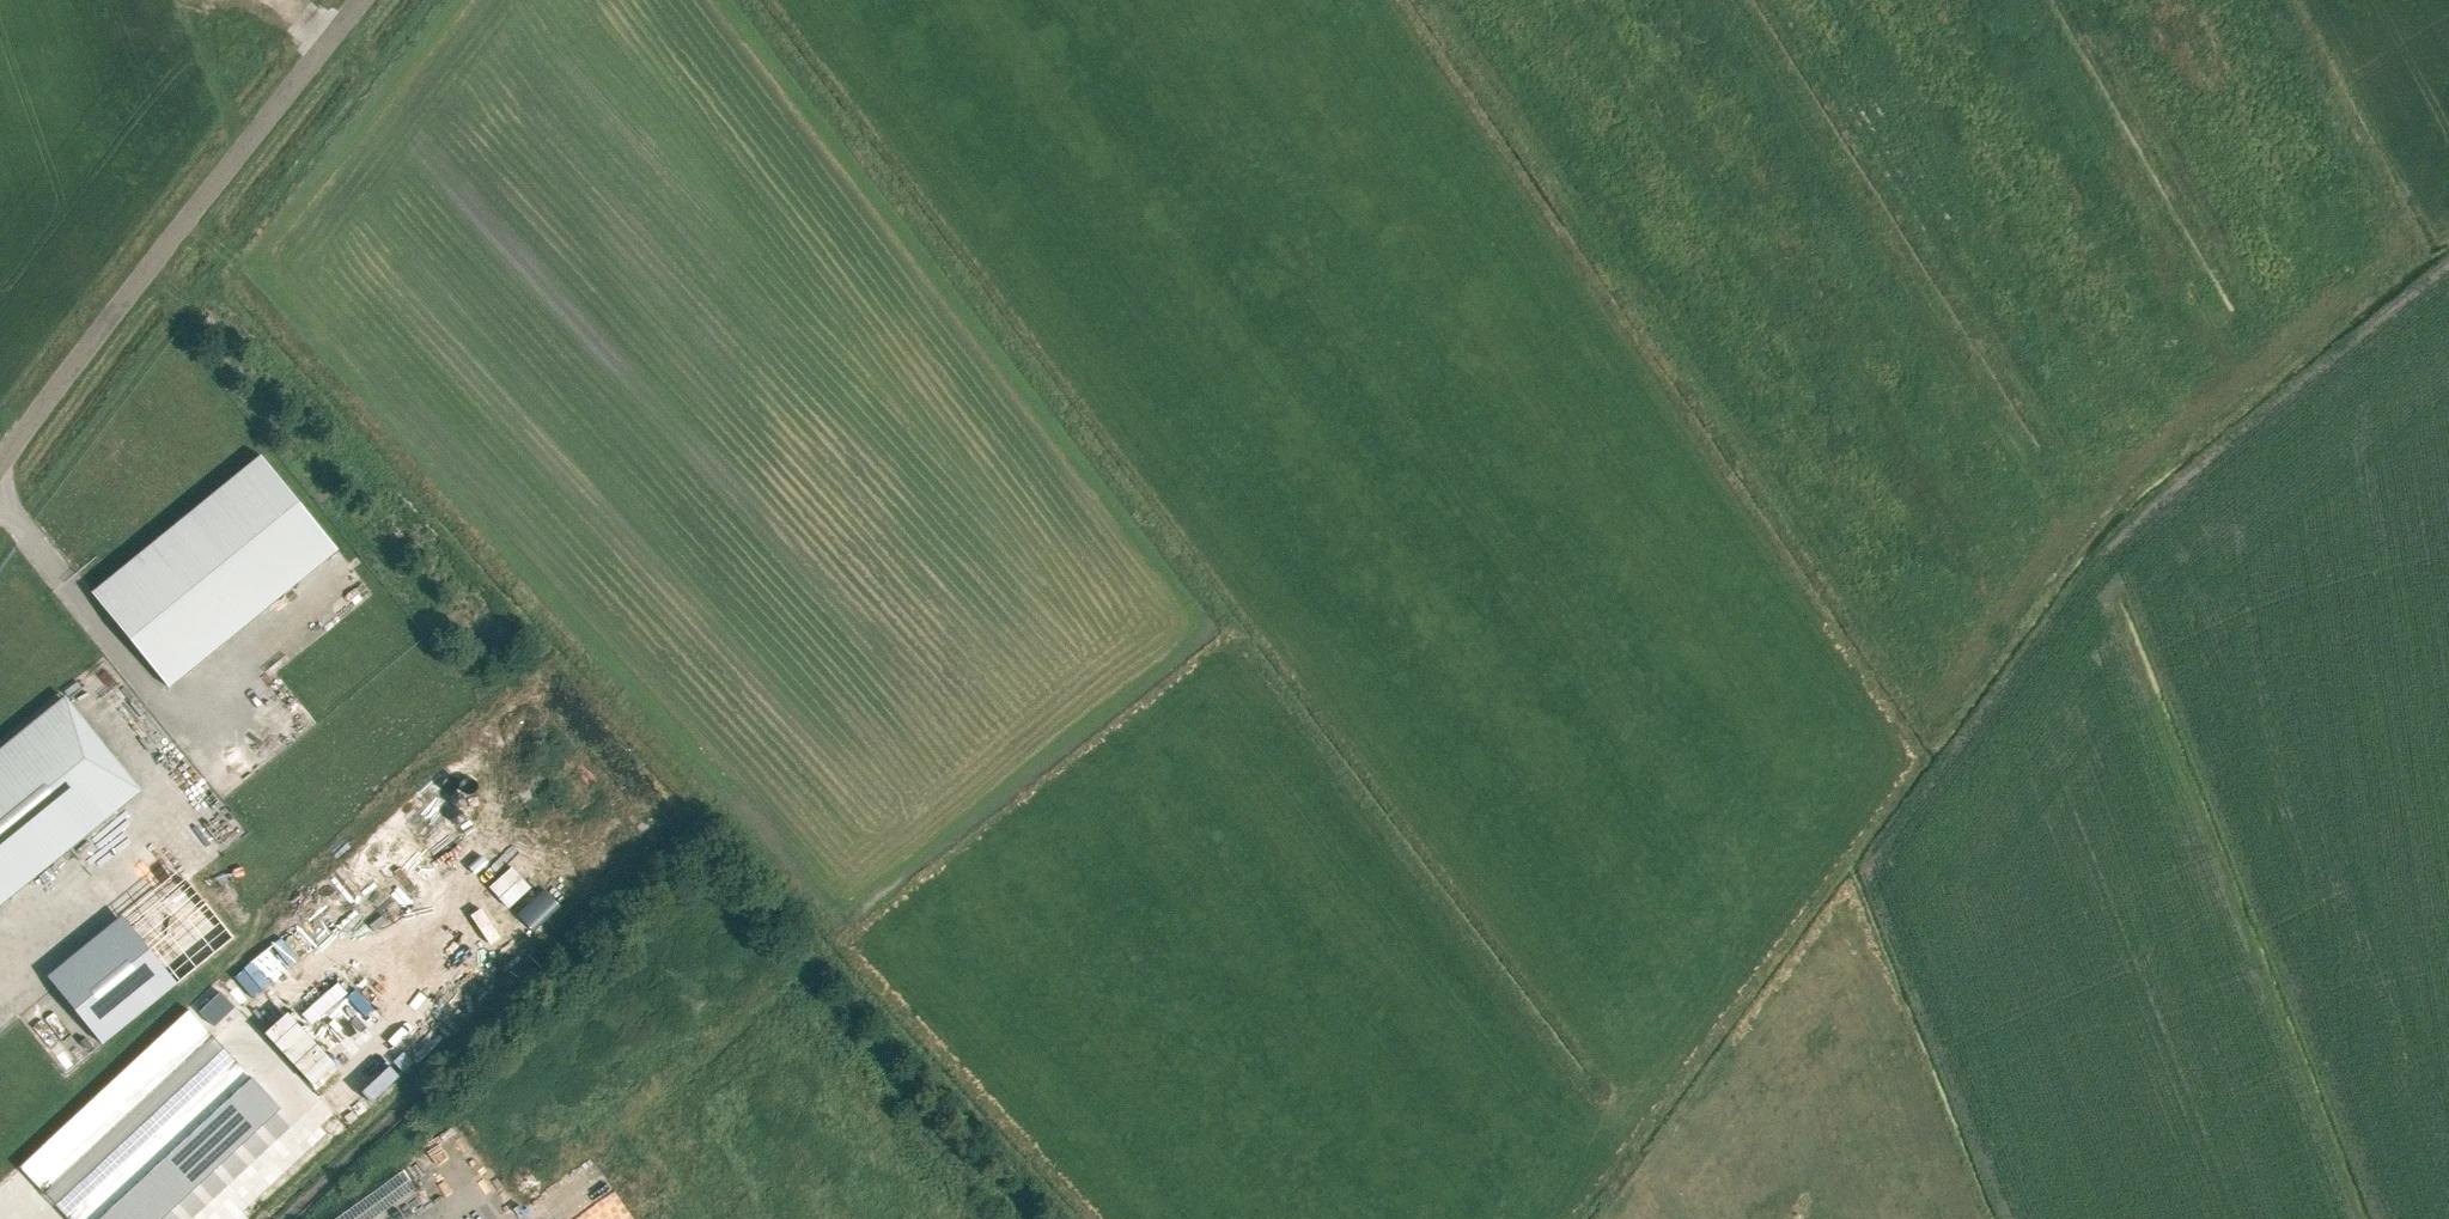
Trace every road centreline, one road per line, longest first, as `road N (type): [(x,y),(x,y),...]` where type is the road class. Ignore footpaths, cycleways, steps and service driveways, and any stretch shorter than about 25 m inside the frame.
road 1 (unclassified): [(0,463),(361,0)]

